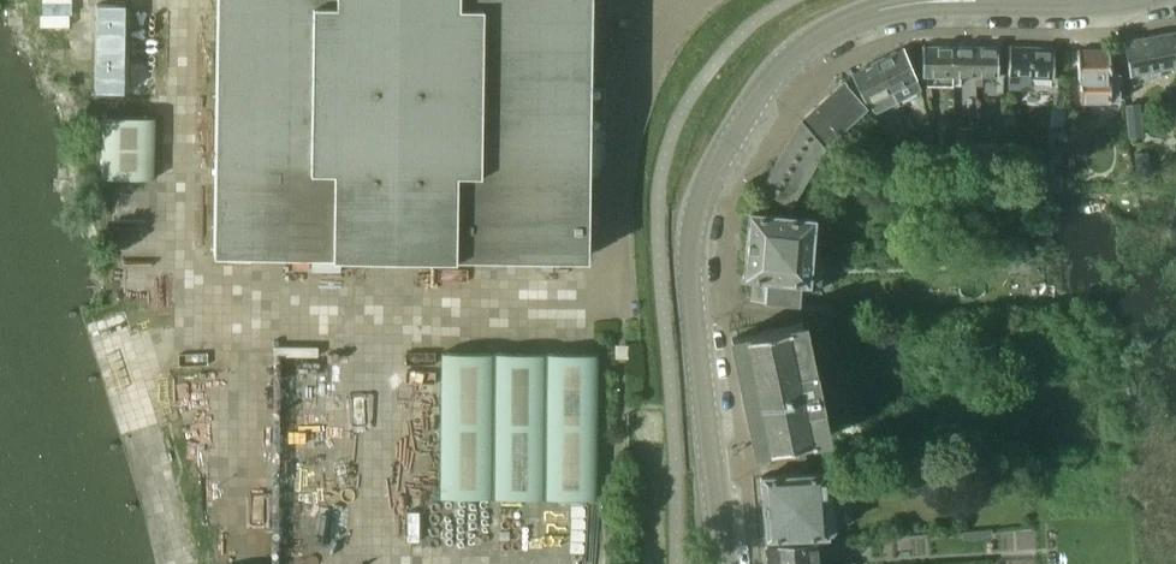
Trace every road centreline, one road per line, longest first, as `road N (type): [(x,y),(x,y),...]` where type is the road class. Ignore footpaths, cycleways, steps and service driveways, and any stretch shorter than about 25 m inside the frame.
road 1 (tertiary): [(723,563),(694,301),(695,214),(760,95),(807,46),(887,9),(1131,0)]

